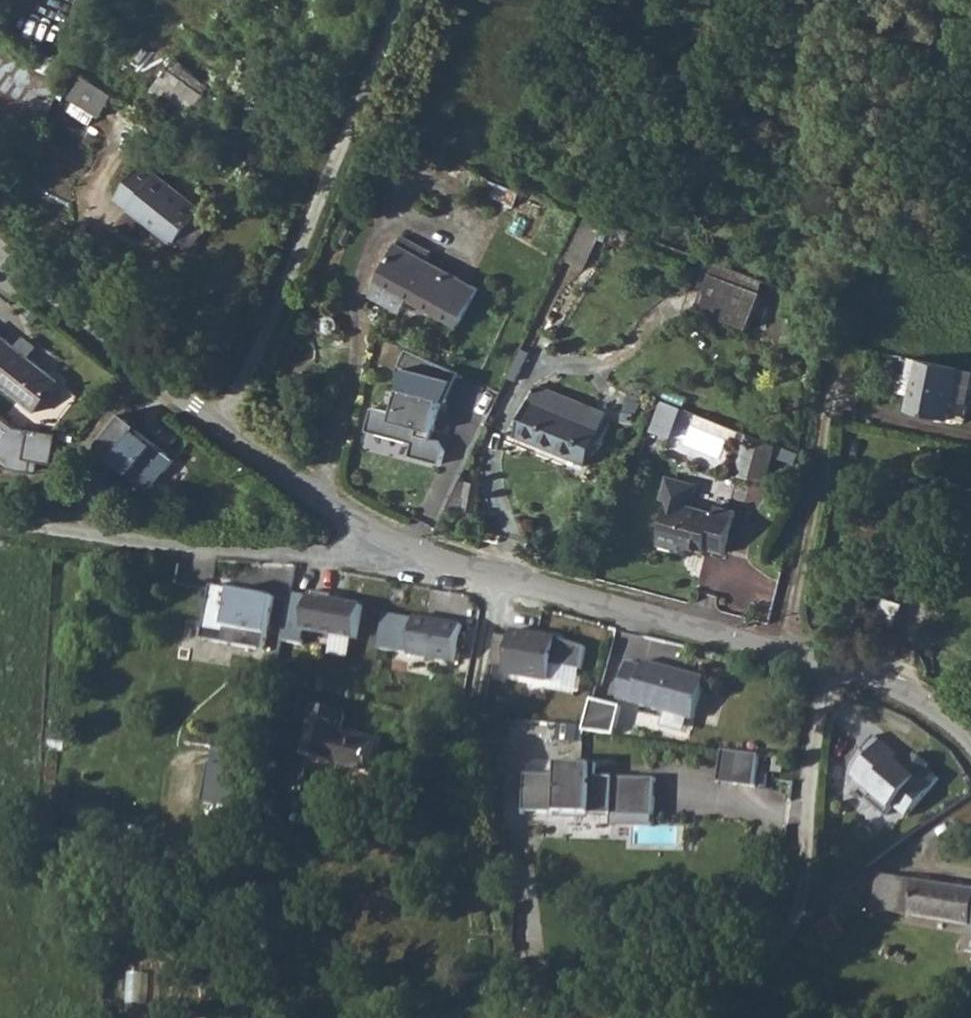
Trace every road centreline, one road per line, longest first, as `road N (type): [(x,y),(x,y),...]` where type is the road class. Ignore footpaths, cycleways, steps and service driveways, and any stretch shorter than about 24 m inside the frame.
road 1 (unclassified): [(0,246),(355,518),(406,546),(770,648),(930,704),(970,731)]
road 2 (track): [(822,666),(801,906),(779,953),(747,981),(617,1017)]
road 3 (track): [(405,0),(230,424)]
road 4 (track): [(406,546),(357,553),(168,544),(0,517)]

